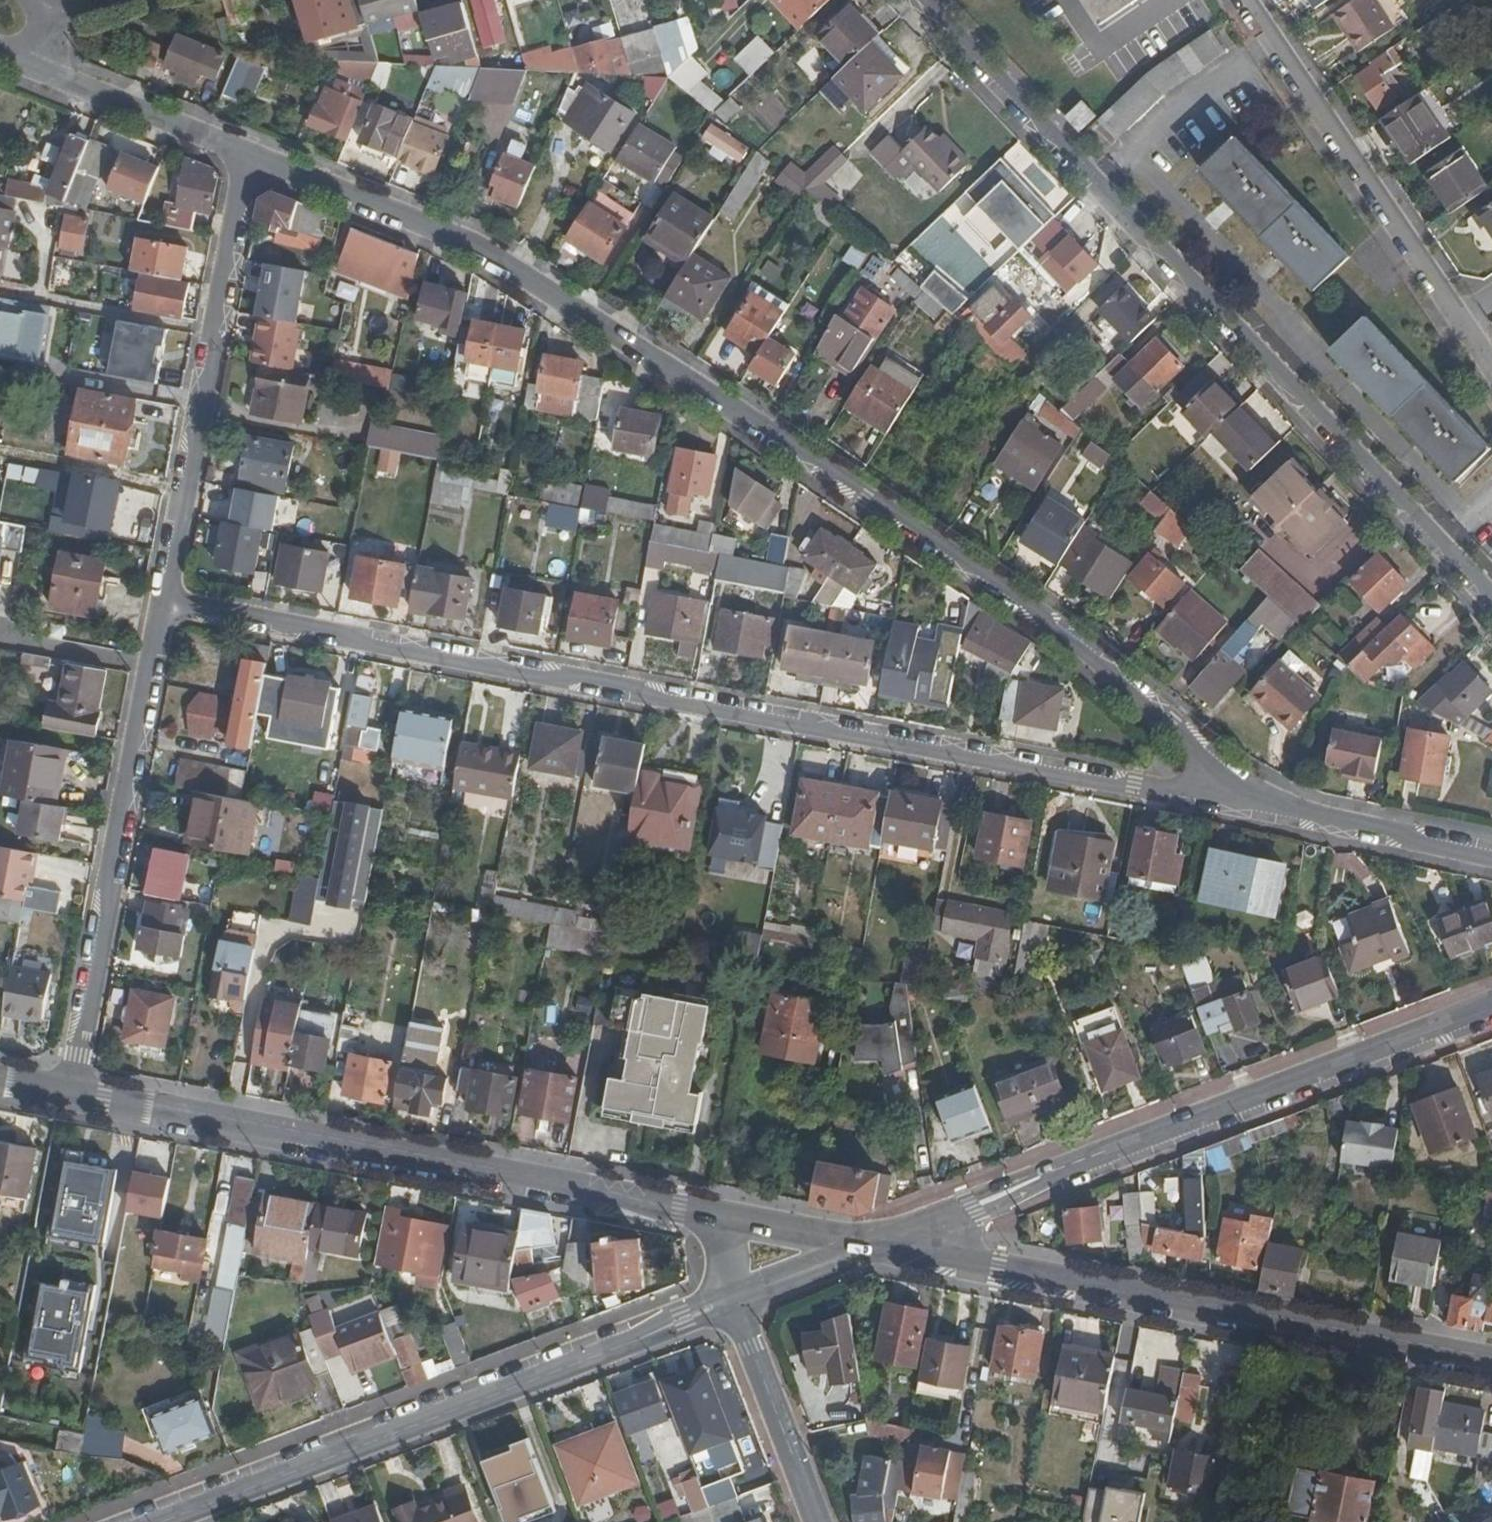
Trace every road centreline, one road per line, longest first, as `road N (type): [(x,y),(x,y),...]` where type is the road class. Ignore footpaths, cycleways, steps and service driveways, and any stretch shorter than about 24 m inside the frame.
road 1 (residential): [(1274,810),(1080,640),(471,244),(250,156)]
road 2 (residential): [(1274,810),(165,600)]
road 3 (residential): [(922,0),(1491,605)]
road 4 (tertiary): [(72,1091),(711,1216)]
road 5 (residential): [(733,1299),(150,1521)]
road 6 (residential): [(1491,1002),(973,1207),(920,1236)]
road 7 (tertiary): [(920,1236),(998,1267),(1491,1362)]
road 8 (residential): [(165,600),(72,1091)]
road 9 (residential): [(250,156),(165,600)]
road 10 (residential): [(1460,320),(1245,0)]
road 11 (residential): [(250,156),(27,70)]
road 12 (residential): [(817,1521),(733,1299)]
road 13 (residential): [(1491,855),(1274,810)]
road 14 (tertiary): [(711,1216),(841,1238),(920,1236)]
road 15 (residential): [(920,1236),(733,1299)]

